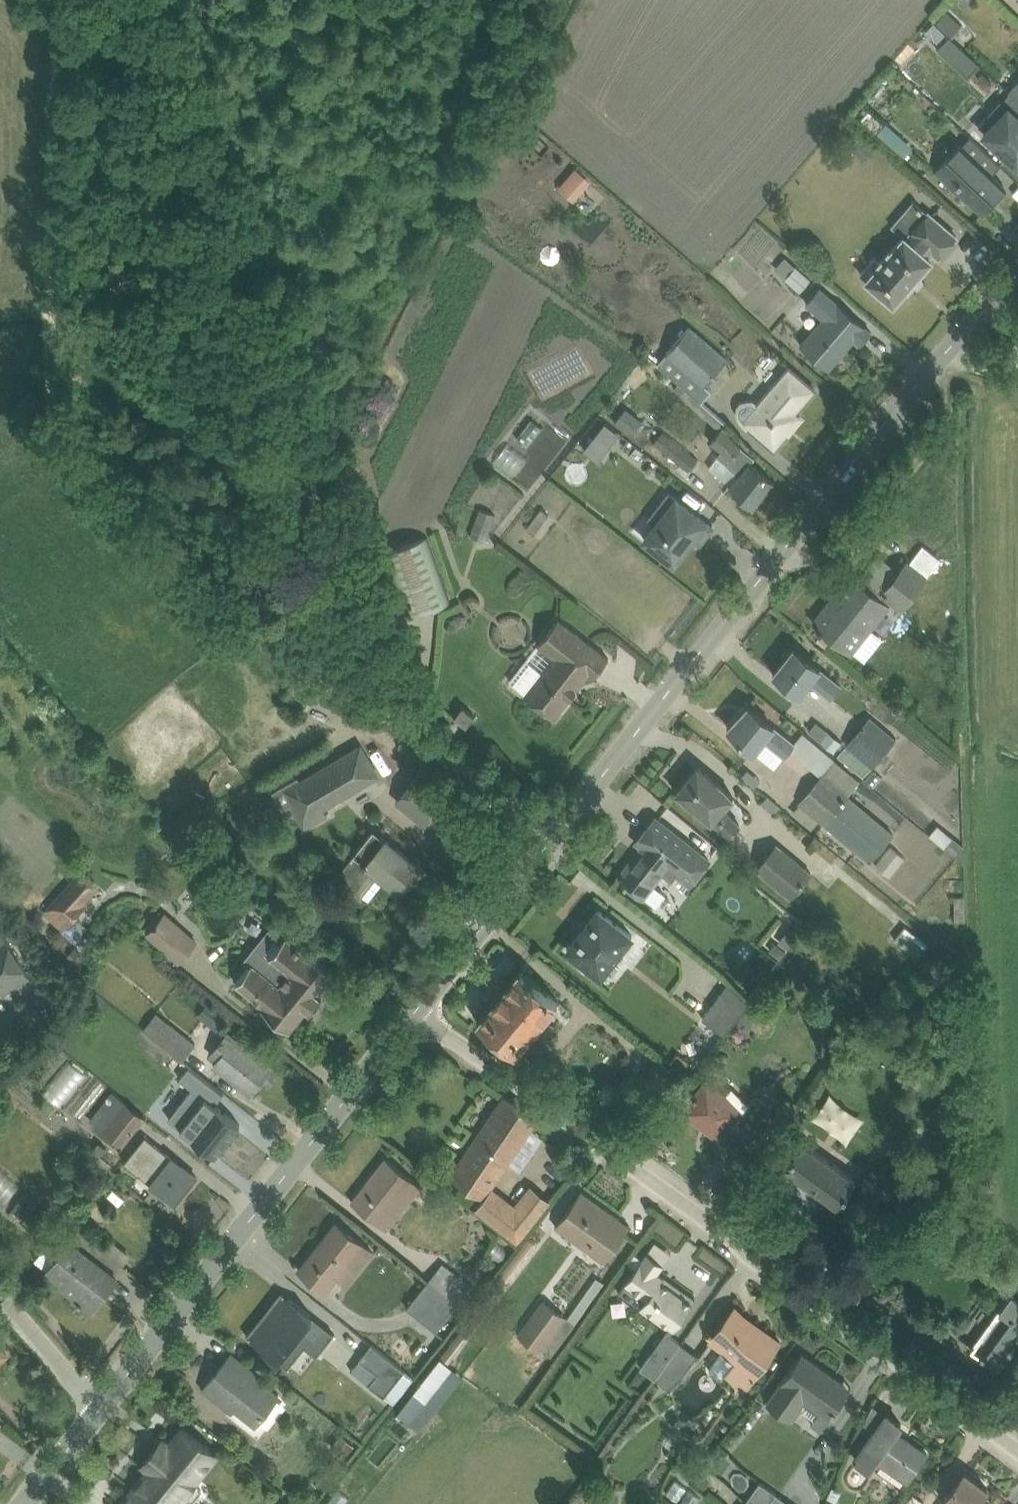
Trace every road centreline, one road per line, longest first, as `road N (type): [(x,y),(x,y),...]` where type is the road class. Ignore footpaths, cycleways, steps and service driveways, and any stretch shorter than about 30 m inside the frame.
road 1 (track): [(132,0),(407,727),(549,842)]
road 2 (track): [(407,727),(292,669),(98,495),(51,432),(47,329),(60,0)]
road 3 (unclassified): [(414,1015),(684,1202),(1017,1450)]
road 4 (tertiary): [(549,842),(1017,270)]
road 5 (tertiary): [(414,1015),(104,1404)]
road 6 (tertiary): [(549,842),(414,1015)]
road 7 (unclassified): [(104,1404),(0,1293)]
road 8 (tertiary): [(104,1404),(24,1503)]

